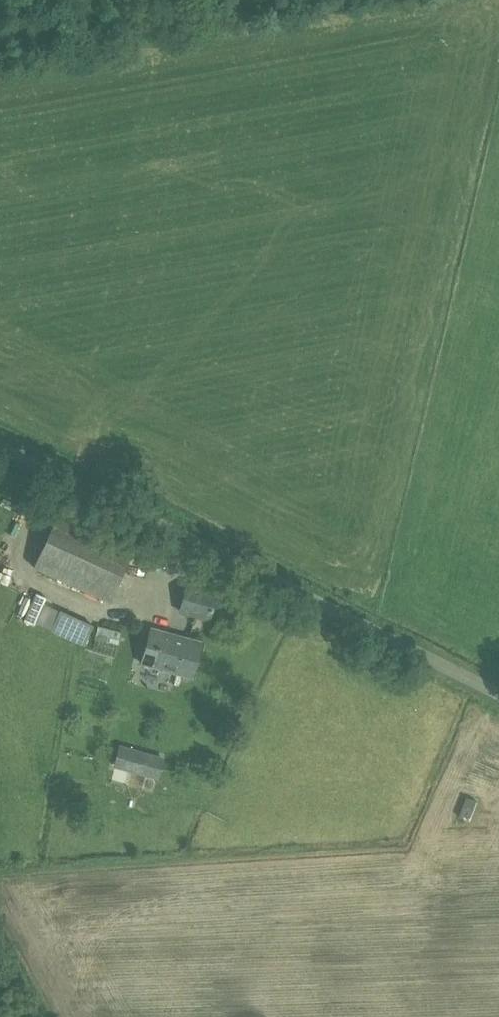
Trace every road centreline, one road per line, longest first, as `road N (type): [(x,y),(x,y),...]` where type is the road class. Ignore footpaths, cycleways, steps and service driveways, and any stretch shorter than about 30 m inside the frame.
road 1 (unclassified): [(498,692),(0,444)]

